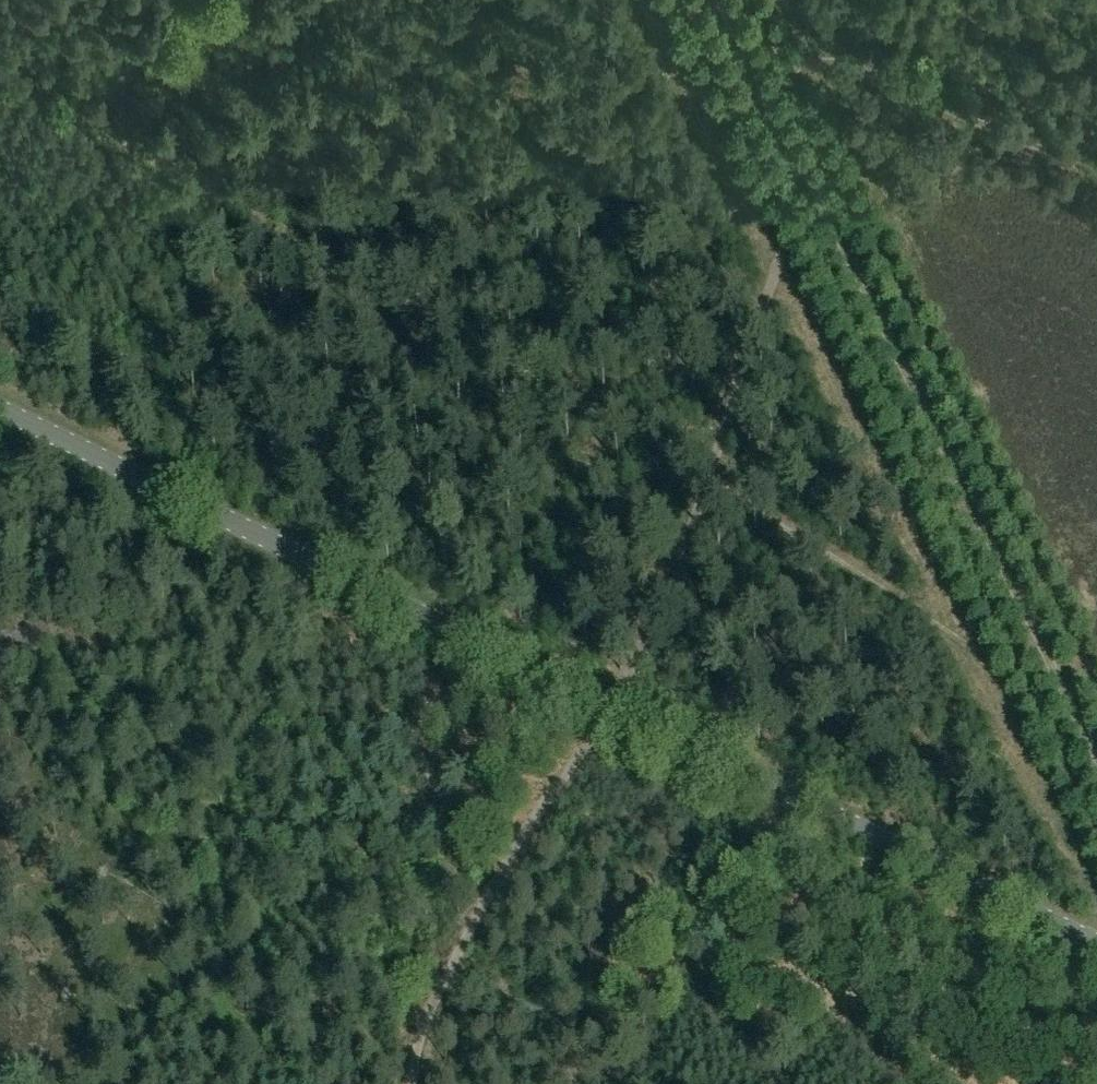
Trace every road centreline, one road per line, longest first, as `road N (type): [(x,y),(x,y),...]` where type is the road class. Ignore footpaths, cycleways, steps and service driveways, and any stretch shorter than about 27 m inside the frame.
road 1 (track): [(200,0),(95,120),(704,474),(1082,719)]
road 2 (tertiary): [(1096,943),(0,410)]
road 3 (track): [(406,1083),(421,1014),(444,969),(524,825),(609,700),(704,474),(806,176),(752,60)]
road 4 (track): [(1082,719),(806,176)]
road 5 (track): [(724,0),(1096,171)]

